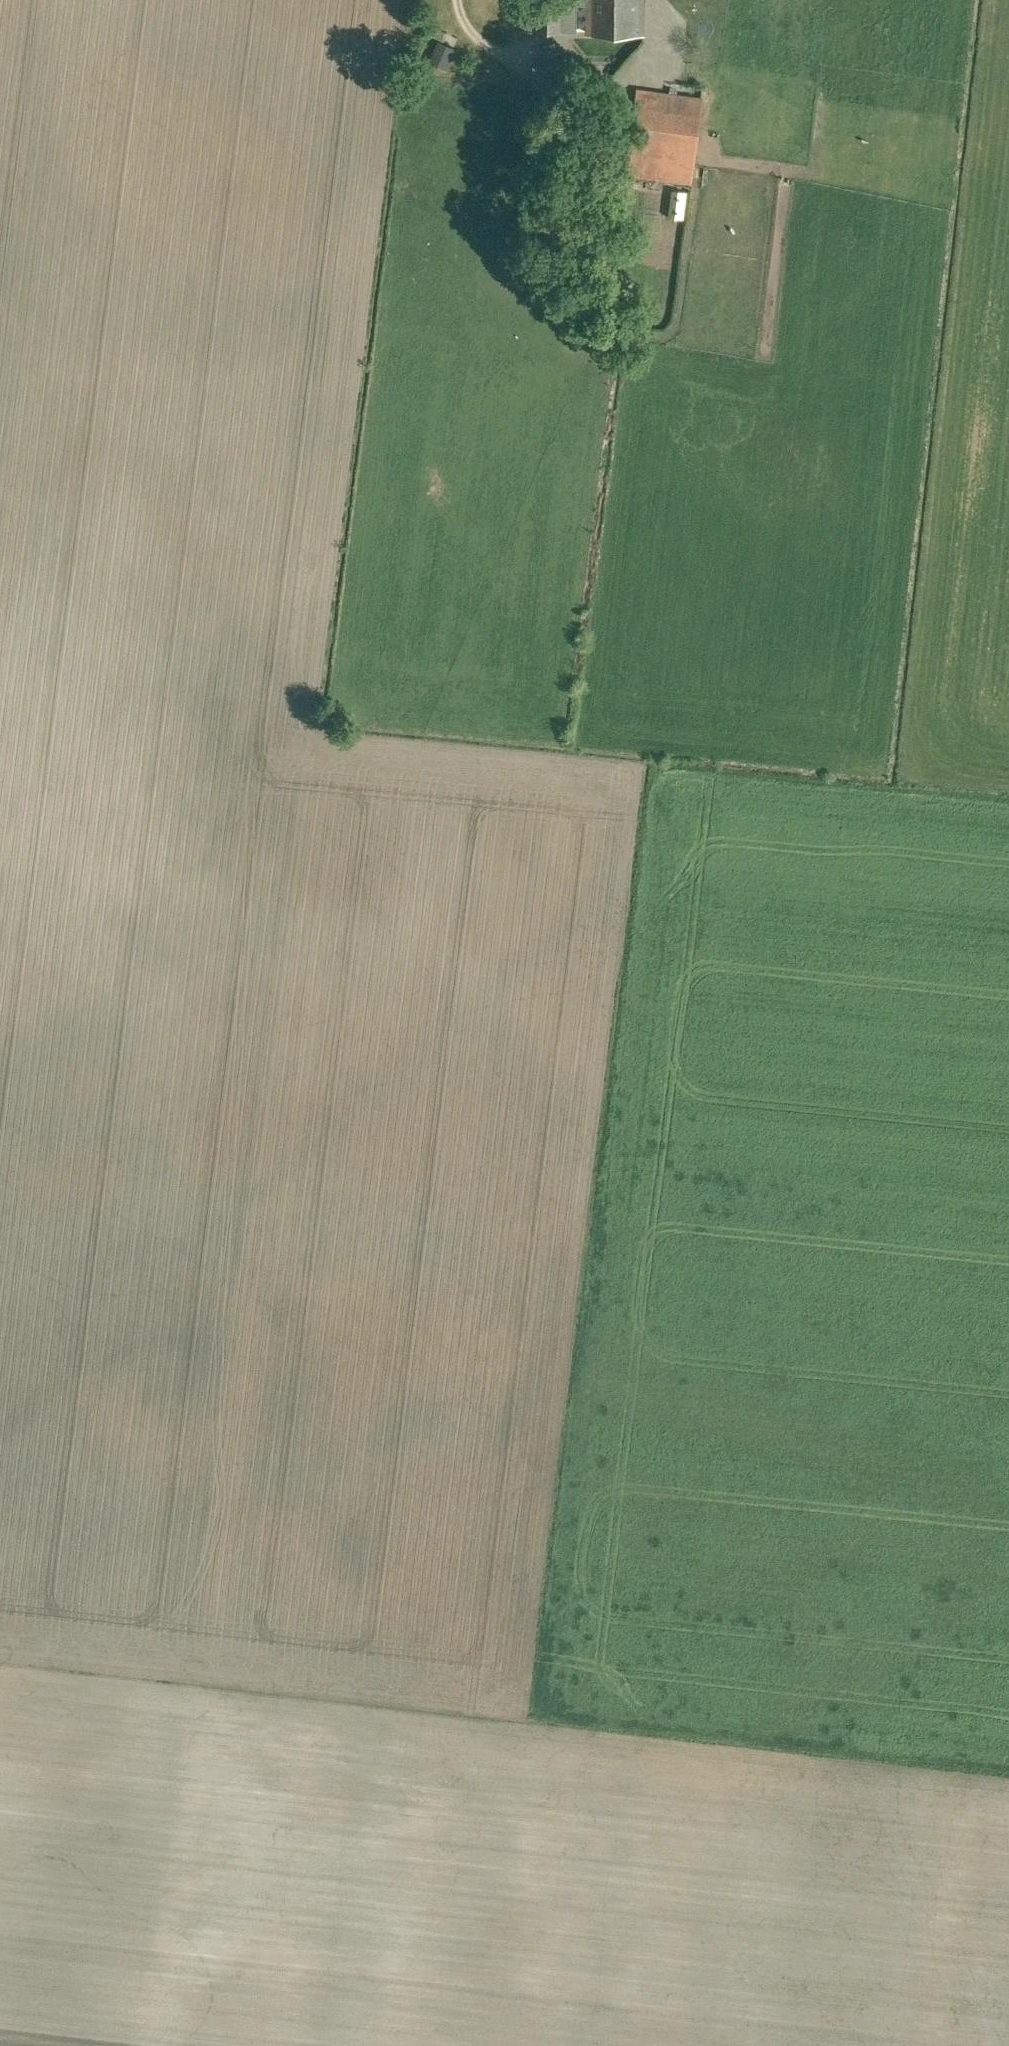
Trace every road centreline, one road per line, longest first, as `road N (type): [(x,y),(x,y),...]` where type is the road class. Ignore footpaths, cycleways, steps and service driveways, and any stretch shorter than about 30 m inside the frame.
road 1 (track): [(459,0),(469,33),(492,51),(547,60)]

